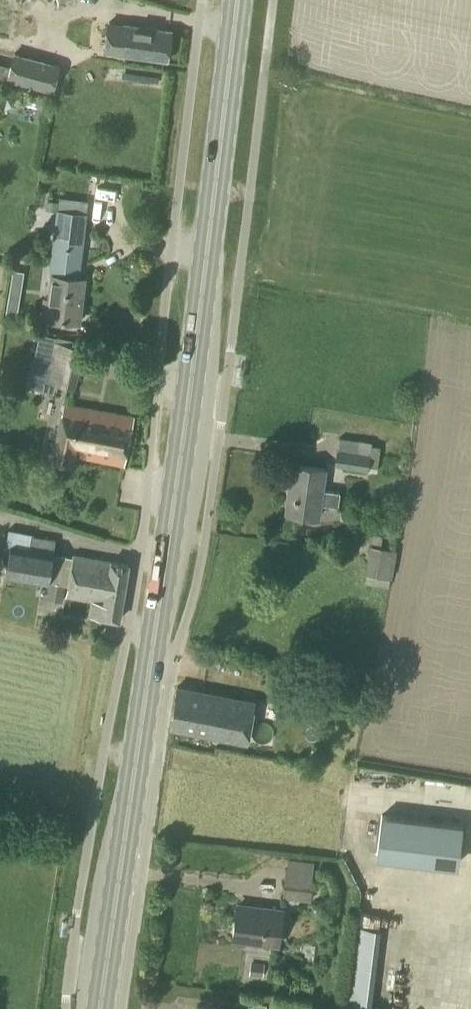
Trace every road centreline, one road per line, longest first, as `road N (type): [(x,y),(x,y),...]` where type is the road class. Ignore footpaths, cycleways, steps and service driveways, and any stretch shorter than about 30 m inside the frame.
road 1 (primary): [(101,1008),(238,0)]

